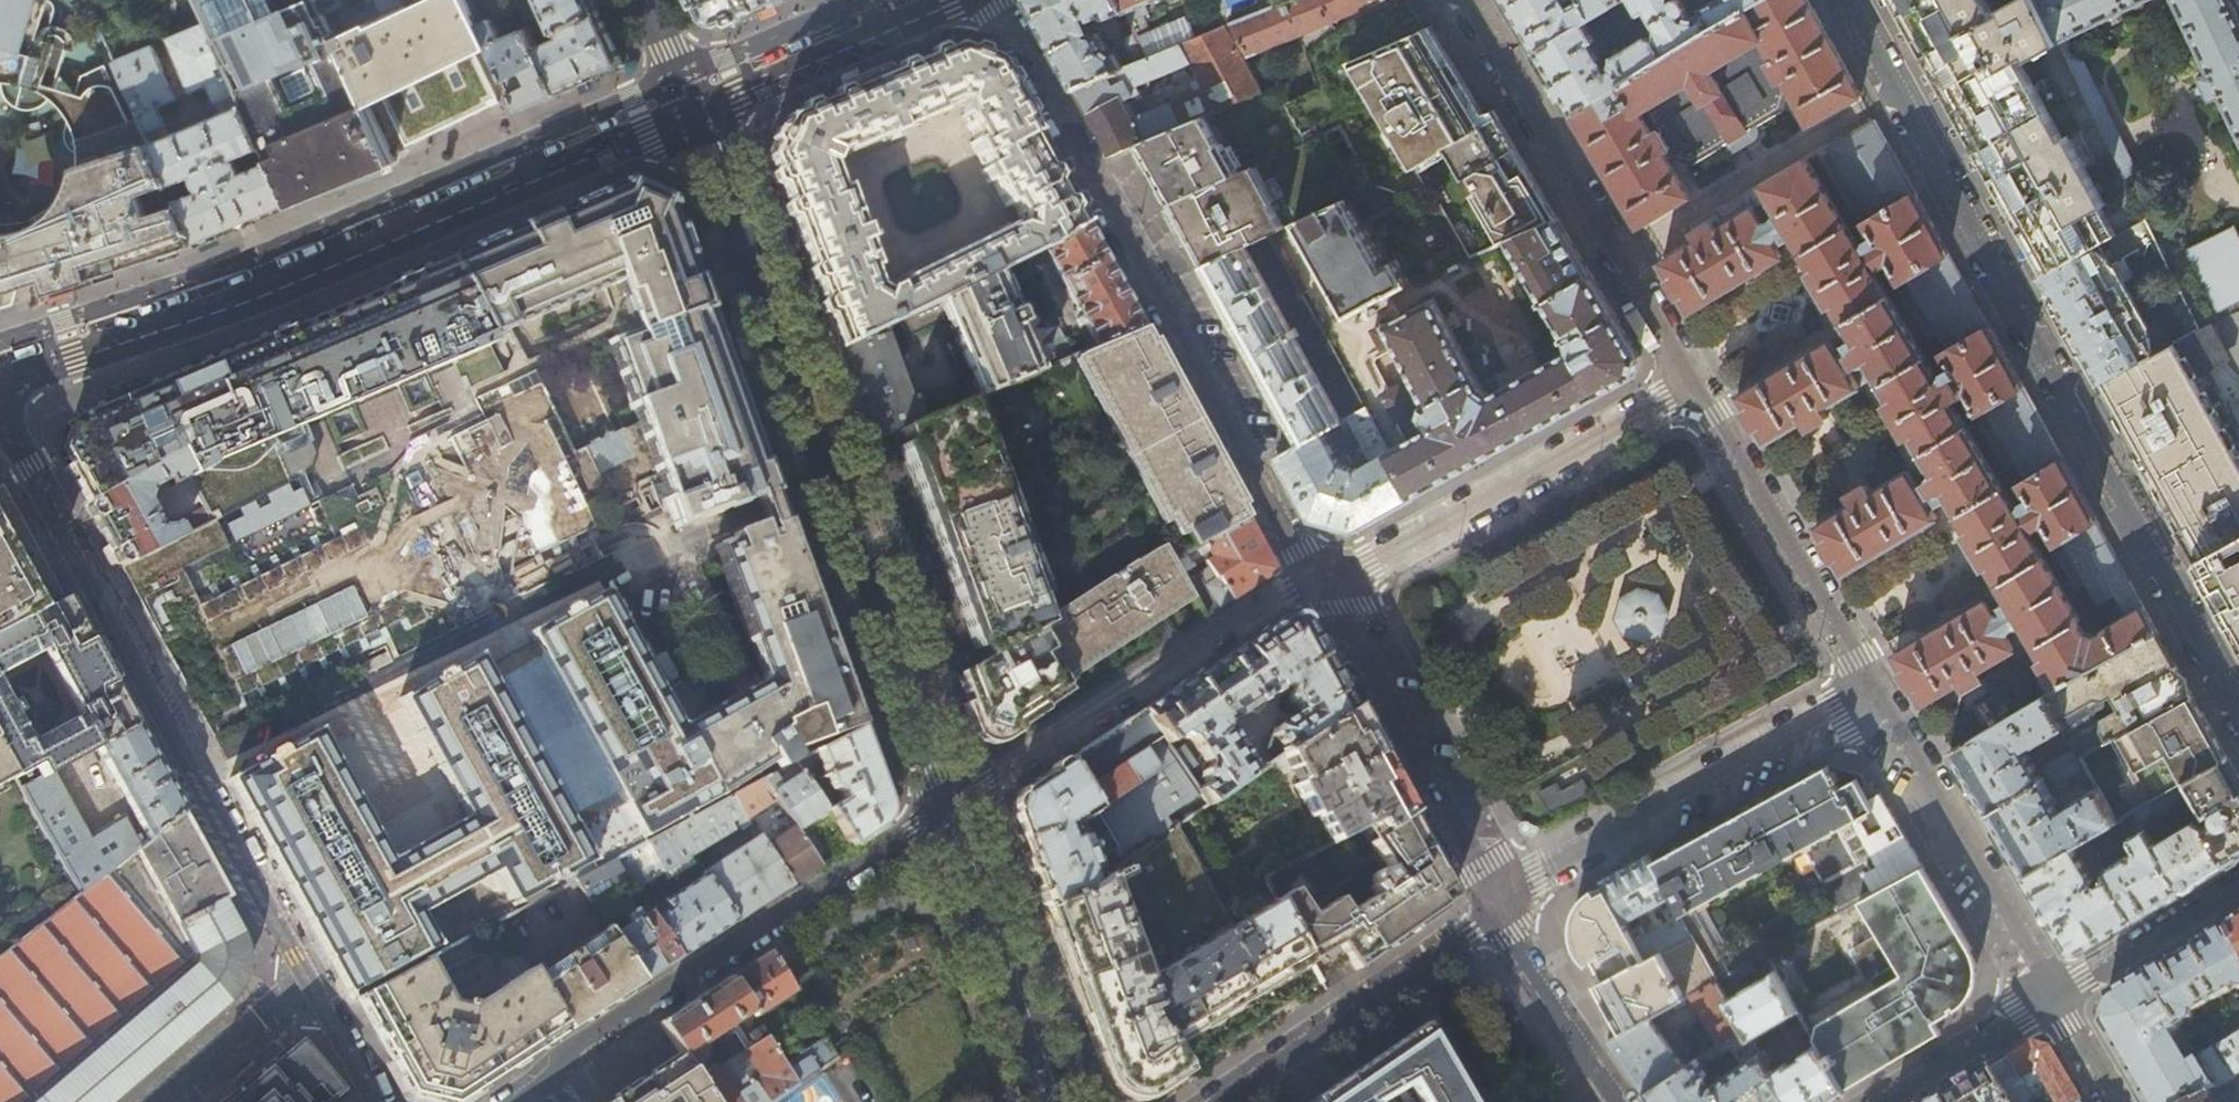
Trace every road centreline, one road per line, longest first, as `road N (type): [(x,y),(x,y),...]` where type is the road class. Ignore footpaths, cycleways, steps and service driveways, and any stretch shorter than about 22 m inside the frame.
road 1 (residential): [(1847,0),(2238,713)]
road 2 (residential): [(0,404),(377,1101)]
road 3 (secondary): [(0,383),(255,293),(693,117)]
road 4 (tertiary): [(693,117),(948,808)]
road 5 (unclassified): [(1308,580),(999,0)]
road 6 (residential): [(948,808),(568,1056),(552,1091),(536,1101)]
road 7 (residential): [(1697,386),(1469,0)]
road 8 (residential): [(1500,907),(1872,688)]
road 9 (residential): [(1308,580),(948,808)]
road 10 (residential): [(1697,386),(1332,587)]
road 11 (residential): [(2052,1002),(1872,688)]
road 12 (unclassified): [(1500,907),(1332,587)]
road 13 (residential): [(1872,688),(1697,386)]
road 14 (residential): [(1214,1101),(1500,907)]
road 15 (tertiary): [(948,808),(1059,1101)]
road 16 (secondary): [(693,117),(949,0)]
road 17 (residential): [(1621,1101),(1500,907)]
road 18 (residential): [(2052,1002),(2238,891)]
road 19 (residential): [(1881,1101),(2052,1002)]
road 20 (tertiary): [(645,0),(693,117)]

